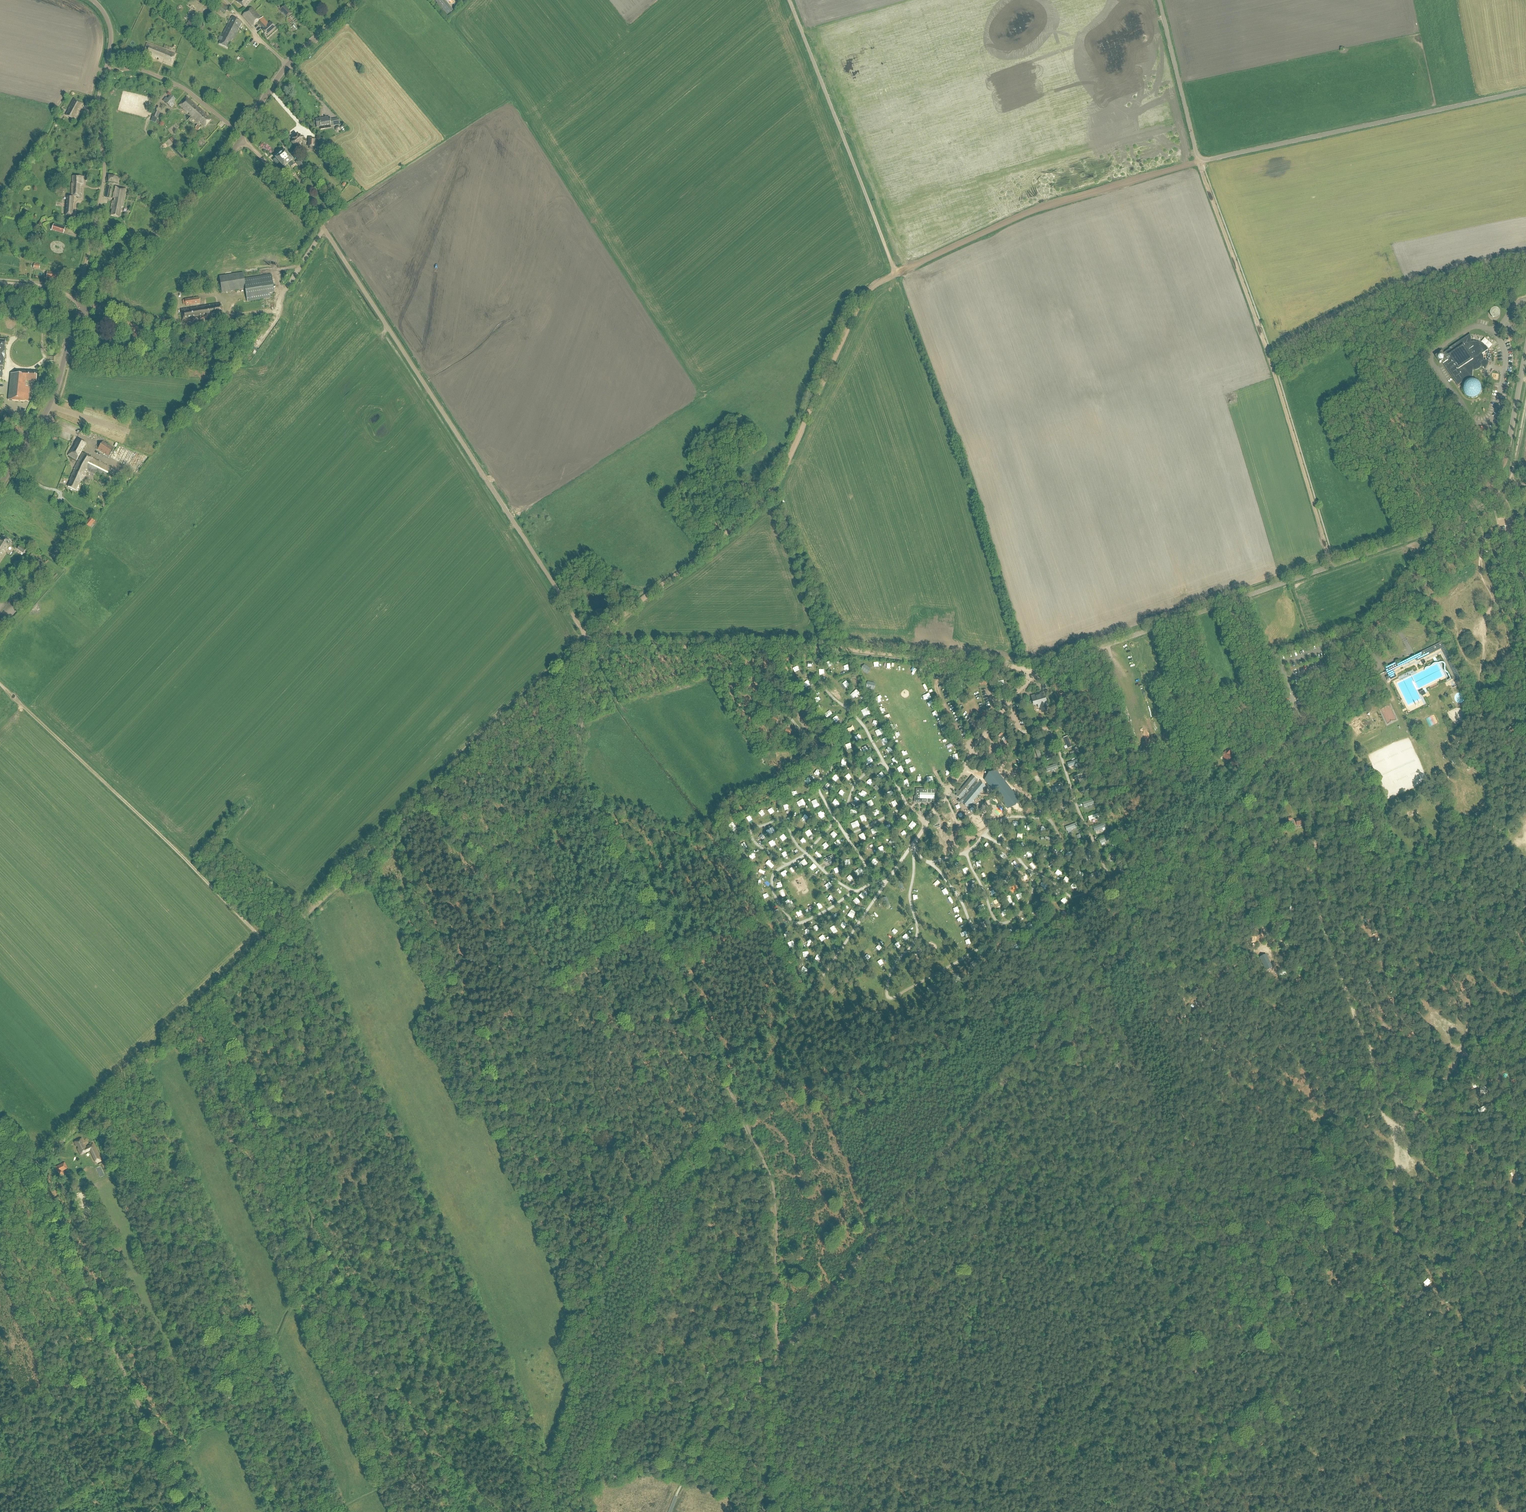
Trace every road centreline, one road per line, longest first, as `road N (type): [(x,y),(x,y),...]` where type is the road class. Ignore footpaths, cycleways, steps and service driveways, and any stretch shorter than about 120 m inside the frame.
road 1 (track): [(677,1487),(1284,743)]
road 2 (track): [(592,644),(773,491),(873,287),(1043,208),(1199,162)]
road 3 (track): [(1412,1511),(1403,1411),(1410,1360),(1391,1277),(1398,1130),(1382,1105),(1376,1059),(1324,929),(1311,814),(1285,748)]
road 4 (track): [(33,1164),(592,644)]
road 5 (unclassified): [(592,644),(329,236),(240,141)]
road 6 (unclassified): [(1525,92),(1199,162),(1159,0)]
road 7 (track): [(592,644),(580,770),(737,1103)]
road 8 (track): [(538,1511),(609,1265),(644,1197),(737,1103)]
road 9 (unclassified): [(1032,671),(1443,527),(1452,531)]
road 10 (track): [(592,644),(835,649),(1032,671)]
road 11 (track): [(1199,162),(1333,566)]
road 12 (track): [(889,1000),(891,971),(917,935),(909,898),(915,851),(930,863),(966,853),(984,835),(1069,896),(1104,881)]
road 13 (track): [(194,1511),(33,1164)]
road 14 (track): [(268,948),(0,684)]
road 15 (track): [(1265,1388),(1297,1419),(1324,1487),(1346,1499),(1394,1470),(1468,1456),(1525,1415)]
road 16 (unclassified): [(896,275),(789,0)]
road 17 (unclassified): [(1285,748),(1452,531)]
road 18 (track): [(1104,881),(1110,877),(1051,733),(1029,729),(994,755),(990,773),(964,770)]
road 19 (track): [(314,1511),(343,1506),(379,1488),(391,1470),(463,1441),(524,1440),(543,1453),(558,1446)]
road 20 (track): [(737,1103),(773,1183),(777,1336),(788,1346)]
road 21 (unclassified): [(85,312),(74,301),(104,184),(99,104),(106,67)]
road 22 (track): [(806,854),(836,820),(818,785),(834,757),(814,717),(797,710),(793,722),(824,753)]
road 23 (tertiary): [(85,312),(240,141)]
road 24 (track): [(930,863),(984,943),(889,1000)]
road 25 (tertiary): [(0,485),(46,413),(85,312)]
road 26 (track): [(927,823),(909,808),(857,717),(806,677)]
road 27 (tertiary): [(243,135),(279,75),(356,0)]
road 28 (track): [(855,889),(806,854),(780,868),(773,885),(785,909),(808,917)]
road 29 (unclassified): [(243,135),(185,89),(139,69),(106,67)]
road 30 (track): [(882,761),(858,780),(836,820),(873,880)]
road 31 (track): [(966,853),(999,924),(1029,902),(1031,872)]
road 32 (unclassified): [(1487,486),(1505,463),(1525,354)]
road 33 (track): [(806,854),(780,820),(753,829),(753,841),(785,867)]

